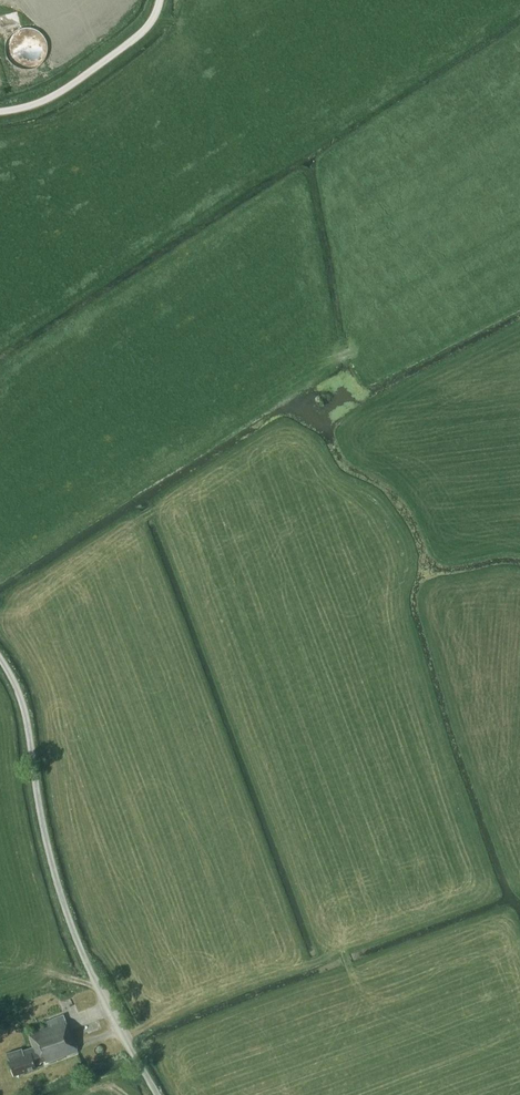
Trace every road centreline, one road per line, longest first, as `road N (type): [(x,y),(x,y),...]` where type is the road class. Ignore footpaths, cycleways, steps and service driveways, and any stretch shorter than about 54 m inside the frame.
road 1 (unclassified): [(157,1094),(64,905),(25,712),(0,658)]
road 2 (unclassified): [(0,111),(73,83),(143,31),(160,0)]

